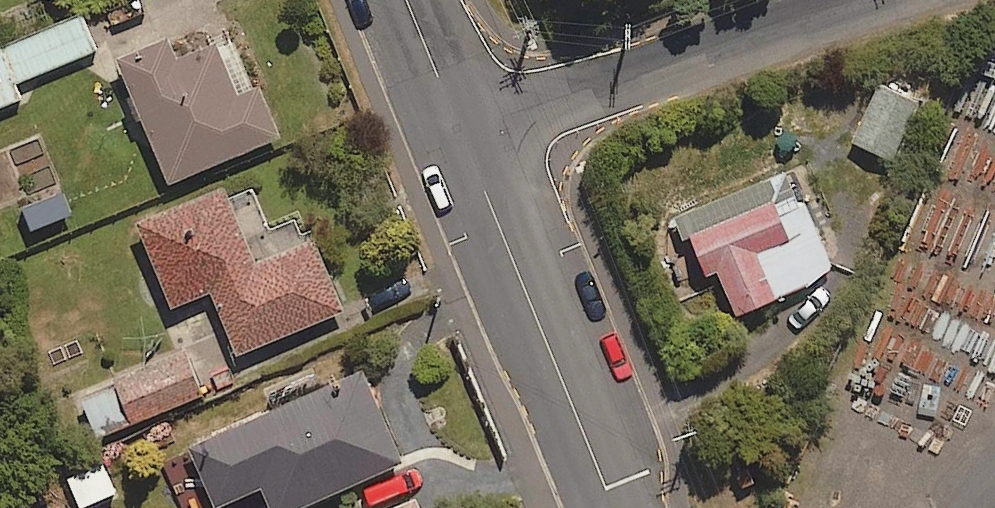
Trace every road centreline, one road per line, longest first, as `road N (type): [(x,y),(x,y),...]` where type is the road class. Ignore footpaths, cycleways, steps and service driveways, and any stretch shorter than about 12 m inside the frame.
road 1 (residential): [(464,131),(860,0)]
road 2 (residential): [(464,131),(615,507)]
road 3 (residential): [(409,0),(464,131)]

